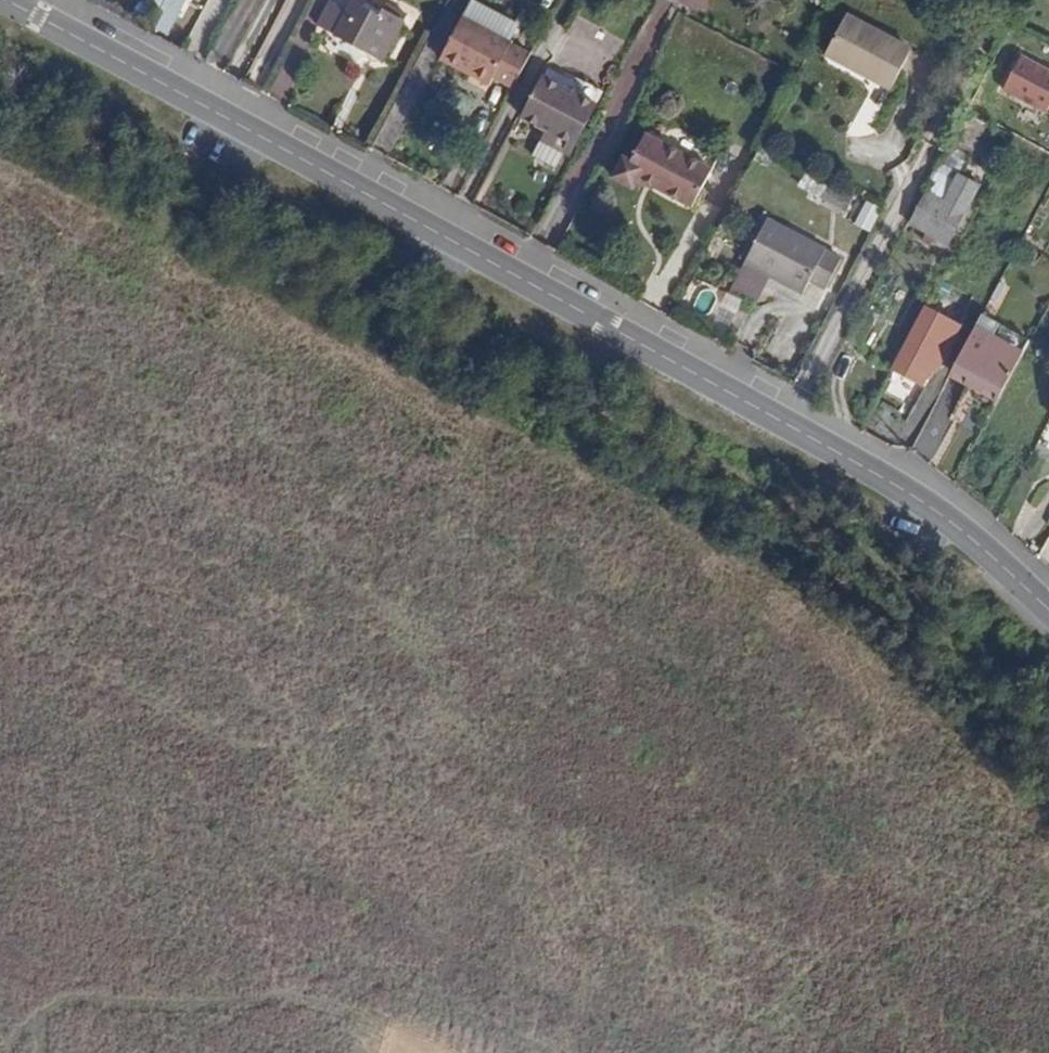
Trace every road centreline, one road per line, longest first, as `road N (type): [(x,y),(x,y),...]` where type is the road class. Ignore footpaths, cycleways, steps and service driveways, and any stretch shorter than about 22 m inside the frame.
road 1 (unclassified): [(12,0),(941,511),(1048,602)]

